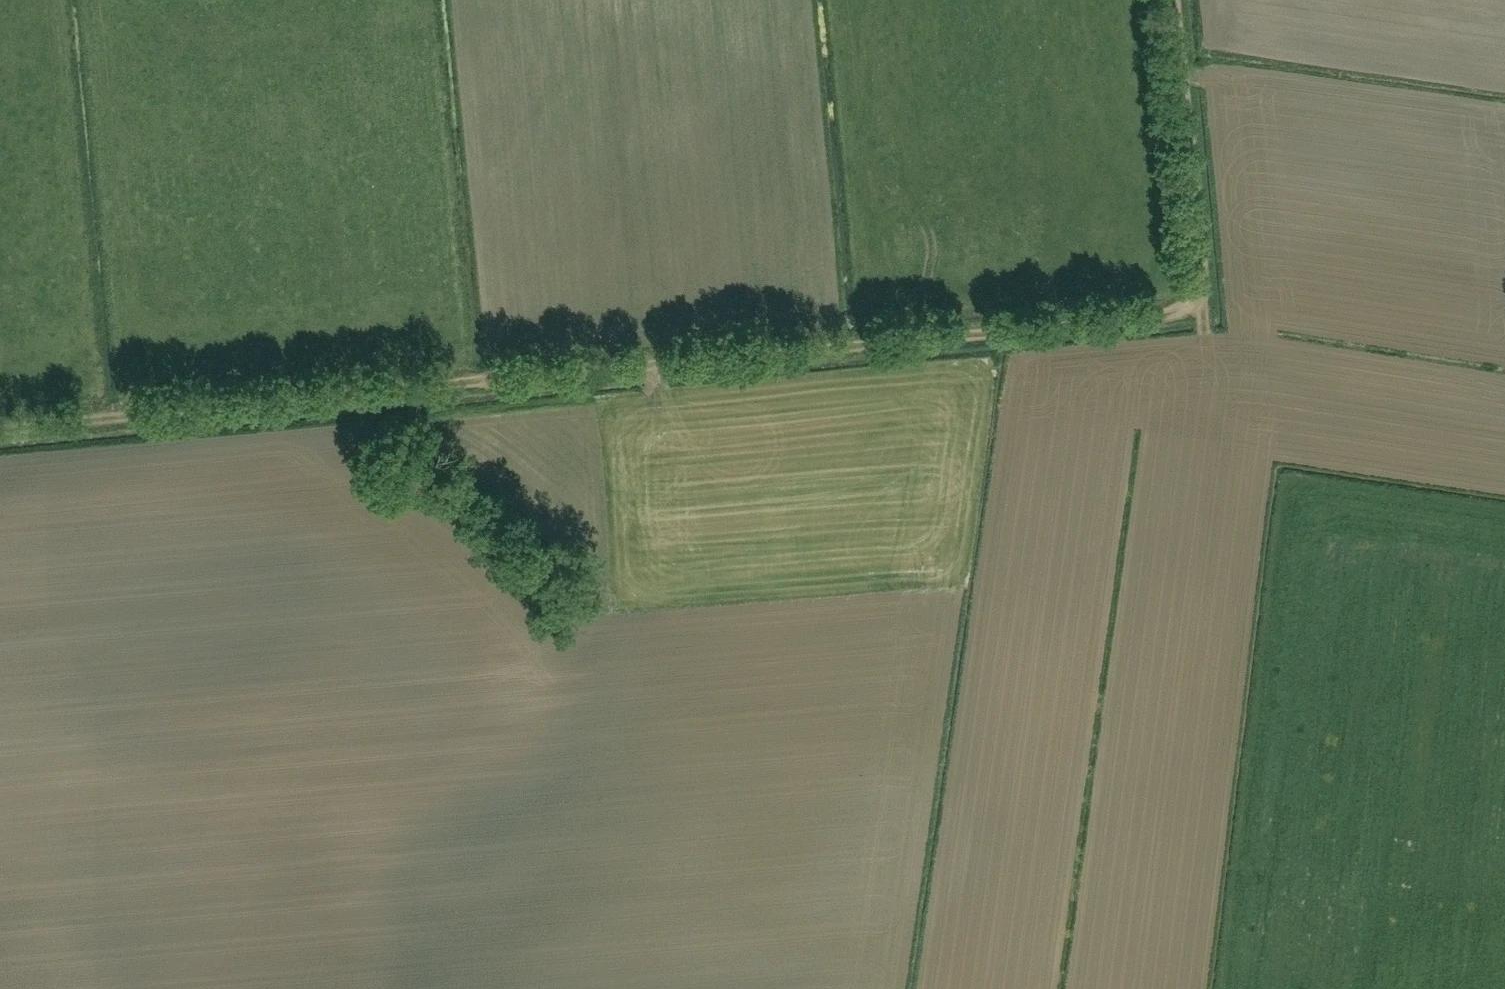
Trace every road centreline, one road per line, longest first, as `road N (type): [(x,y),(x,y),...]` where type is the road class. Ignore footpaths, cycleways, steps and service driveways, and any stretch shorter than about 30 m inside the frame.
road 1 (track): [(0,427),(1179,309),(1198,262),(1172,0)]

